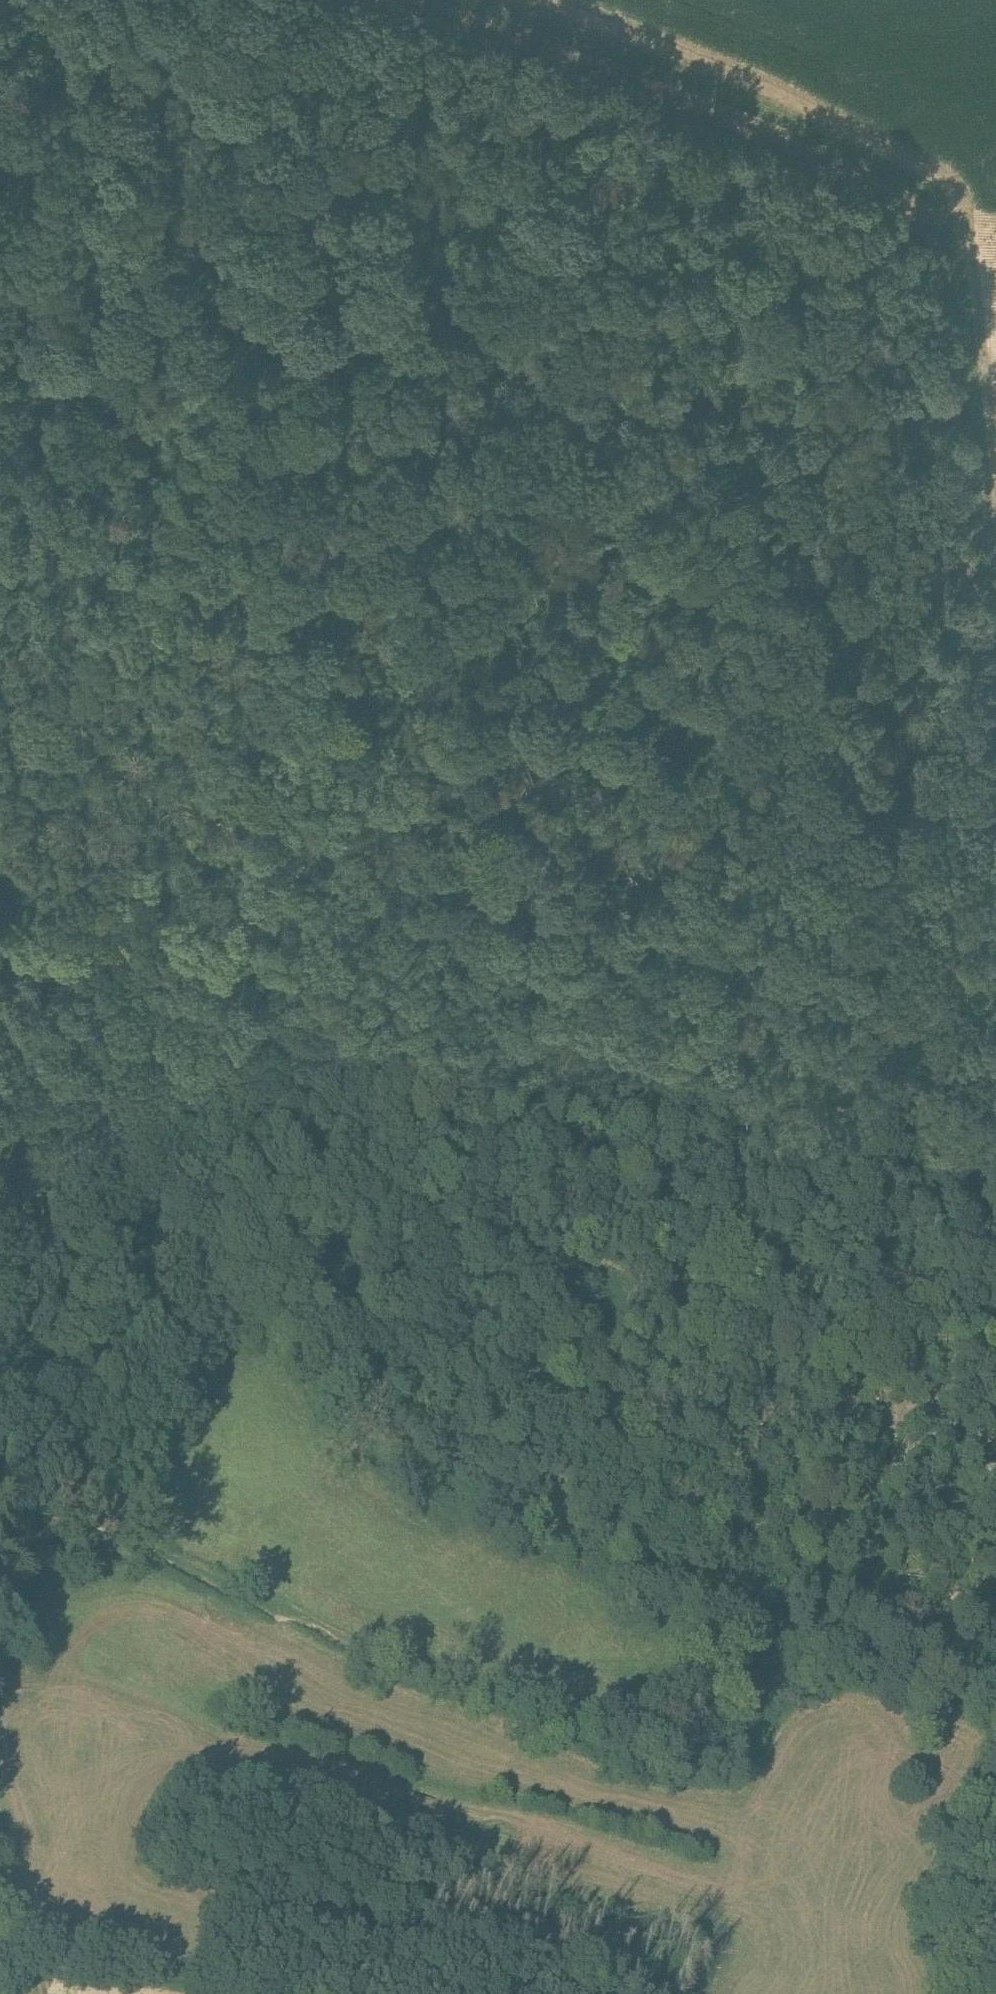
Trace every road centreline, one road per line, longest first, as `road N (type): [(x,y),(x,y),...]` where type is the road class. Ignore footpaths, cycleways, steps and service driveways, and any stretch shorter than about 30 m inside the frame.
road 1 (track): [(17,1030),(26,1008),(48,993),(251,1074),(801,1246),(995,1258)]

